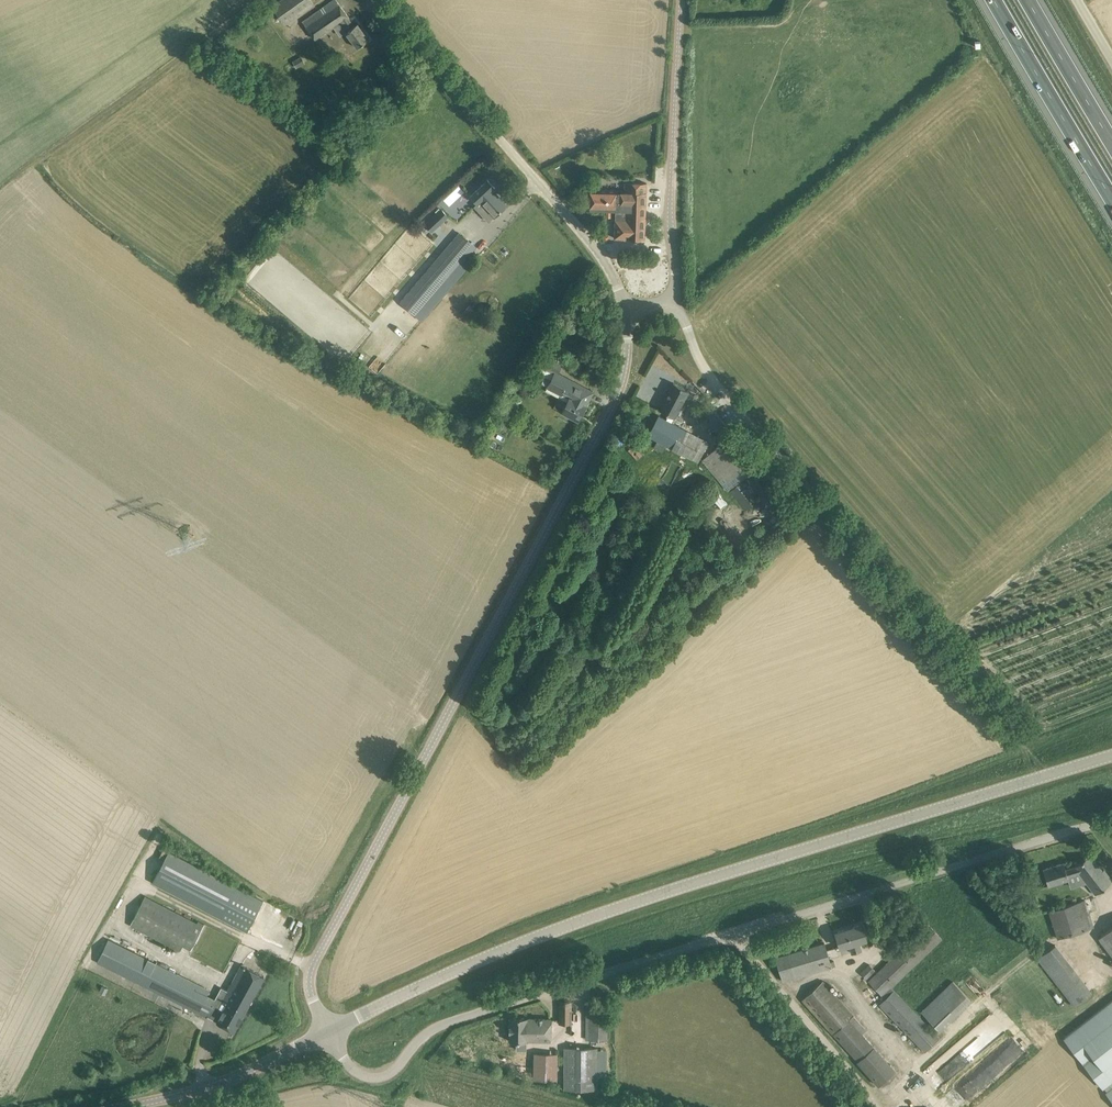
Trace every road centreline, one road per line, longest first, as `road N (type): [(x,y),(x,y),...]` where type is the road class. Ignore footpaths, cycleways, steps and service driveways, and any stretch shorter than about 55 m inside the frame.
road 1 (unclassified): [(329,1031),(459,967),(602,912),(1111,756)]
road 2 (unclassified): [(329,1031),(313,998),(313,966),(605,429),(627,366),(626,312)]
road 3 (unclassified): [(1017,723),(723,390),(700,361),(677,303)]
road 4 (unclassified): [(329,1031),(359,1074),(387,1074),(444,1024),(731,933)]
road 5 (unclassified): [(626,312),(587,239),(378,0)]
road 6 (unclassified): [(1111,825),(731,933)]
road 7 (track): [(0,190),(261,0)]
road 8 (unclassified): [(677,303),(670,212),(681,0)]
road 9 (unclassified): [(878,1106),(731,933)]
road 10 (motorway): [(996,0),(1111,195)]
road 11 (unclassified): [(124,1106),(210,1087),(329,1031)]
road 12 (motorway): [(1111,142),(1032,0)]

